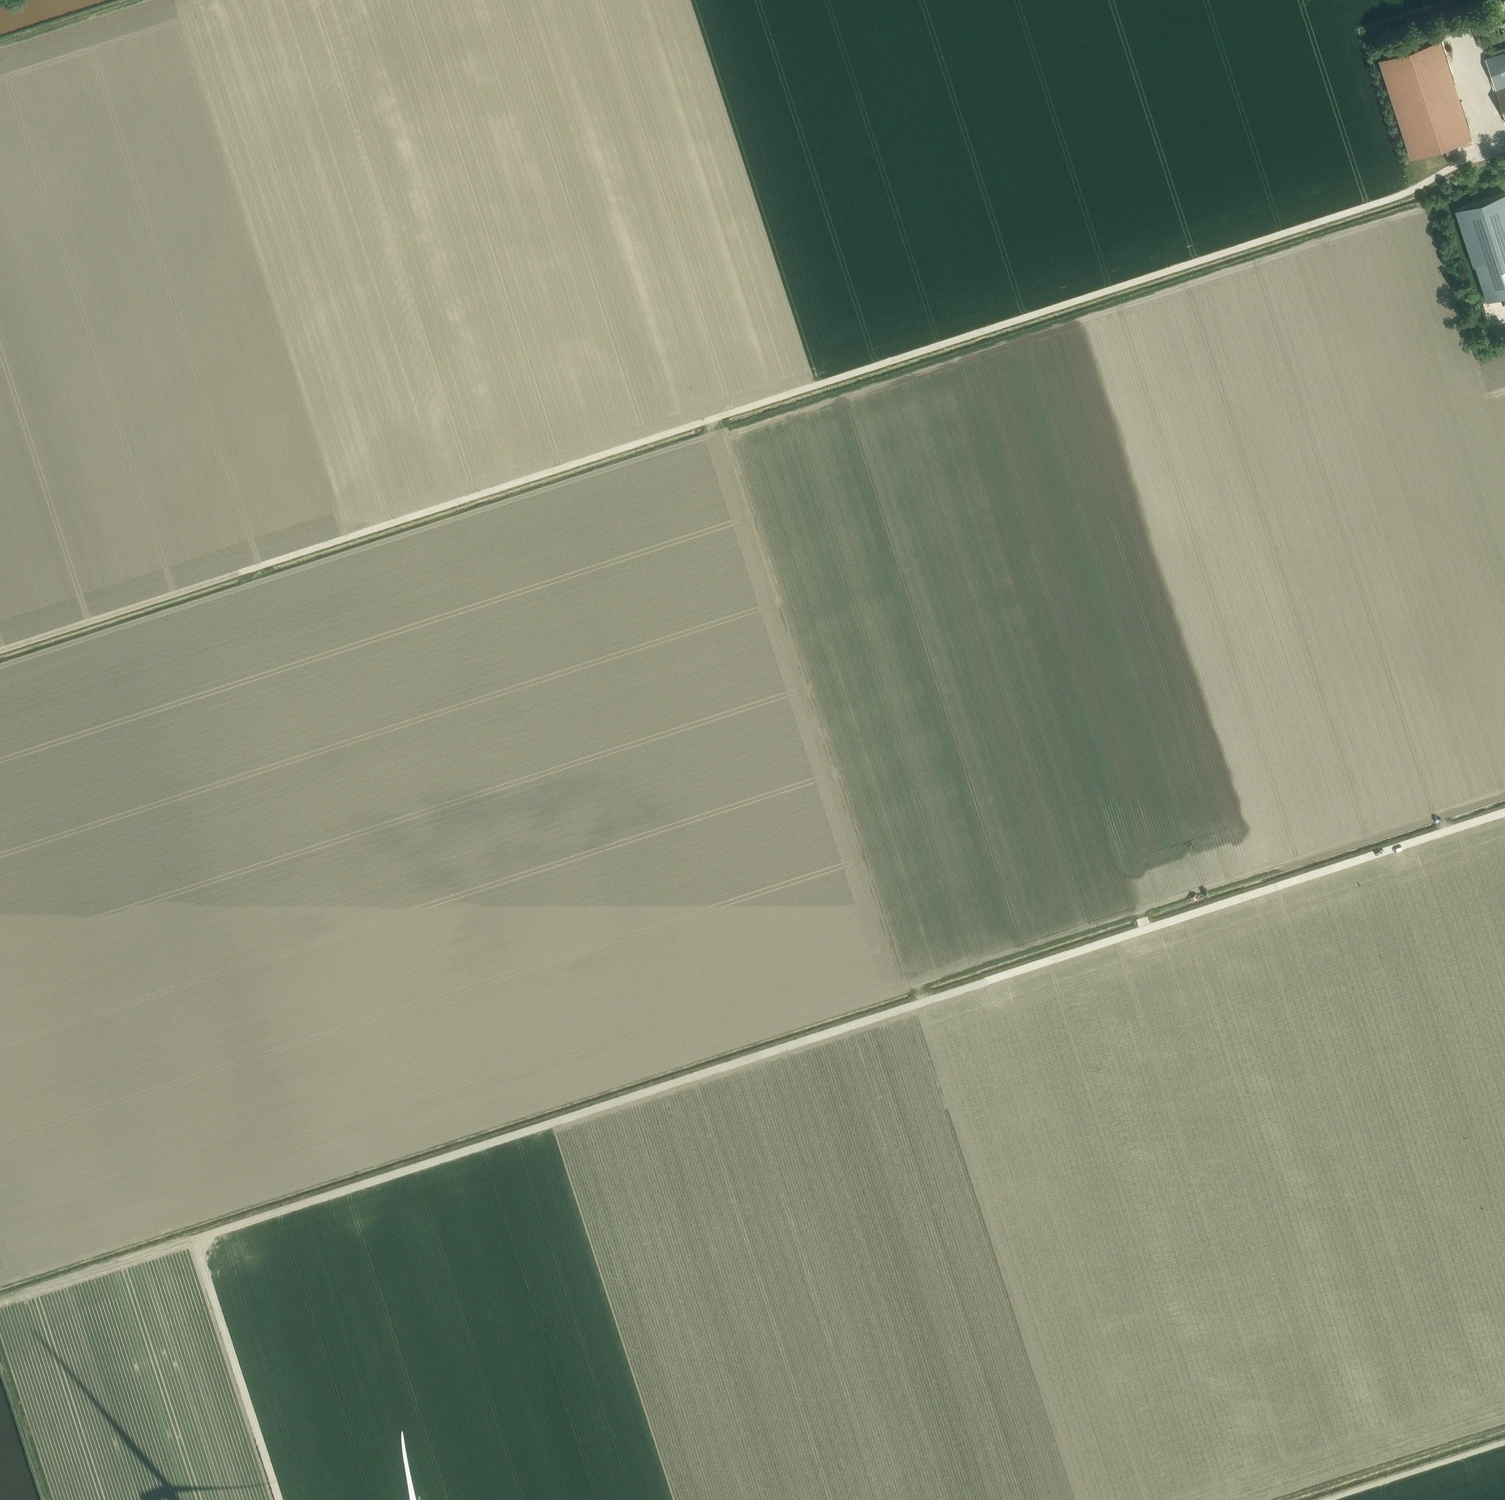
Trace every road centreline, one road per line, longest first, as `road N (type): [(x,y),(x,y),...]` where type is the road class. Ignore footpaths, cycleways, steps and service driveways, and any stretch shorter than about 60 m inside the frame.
road 1 (track): [(279,1499),(195,1239),(1504,811)]
road 2 (track): [(1504,1441),(1321,1499)]

